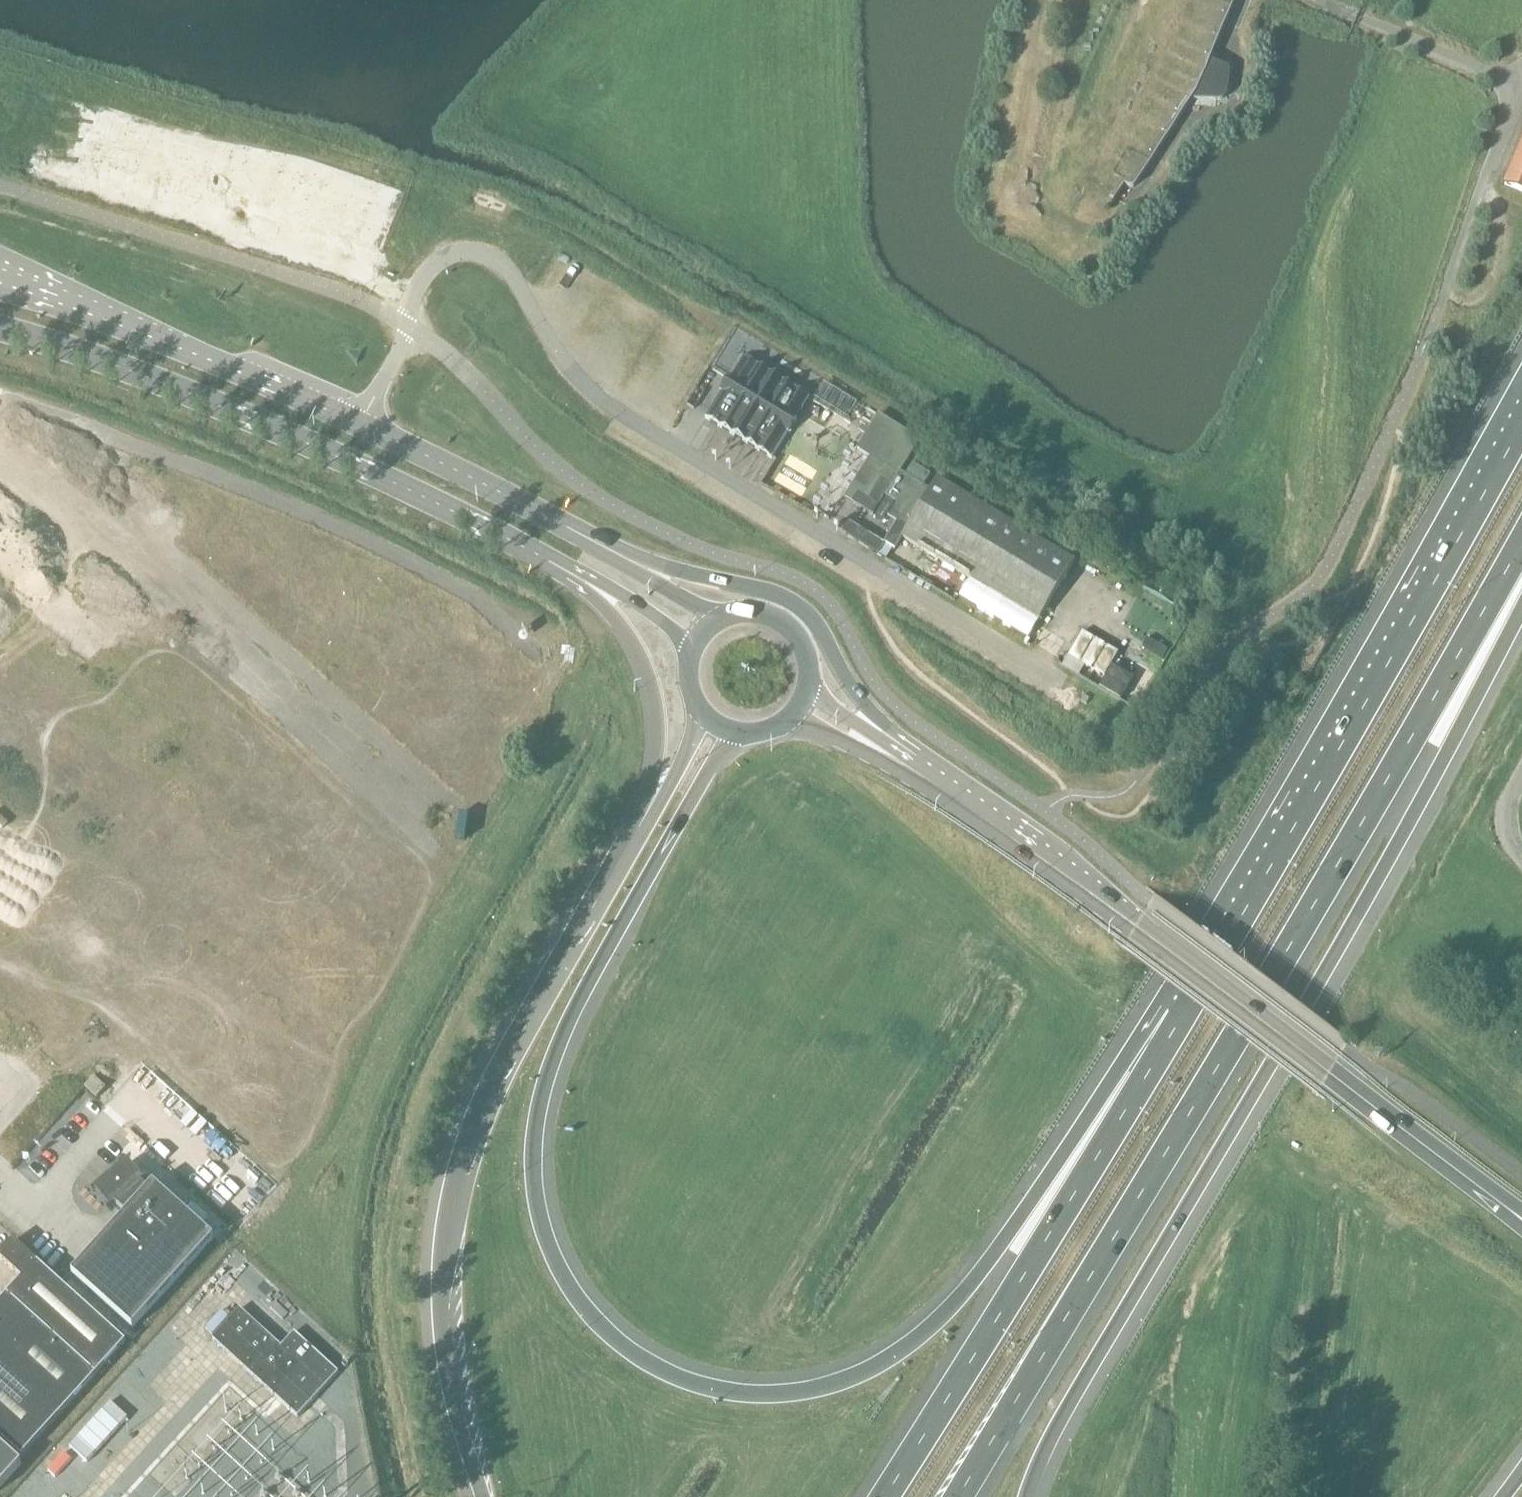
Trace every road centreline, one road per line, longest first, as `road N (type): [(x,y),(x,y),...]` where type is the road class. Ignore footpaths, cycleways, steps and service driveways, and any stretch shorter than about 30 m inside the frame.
road 1 (motorway): [(1181,1015),(976,1279),(881,1367),(836,1387),(768,1398),(714,1391),(652,1368),(590,1318),(559,1271),(542,1225),(534,1142),(563,1038),(734,734)]
road 2 (motorway): [(959,1496),(1521,537)]
road 3 (motorway): [(1029,1496),(1053,1439),(1266,1076),(1521,605)]
road 4 (unclassified): [(1050,673),(602,404),(555,352),(497,258),(469,251),(443,258),(427,271),(407,327)]
road 5 (primary): [(1521,1219),(969,805)]
road 6 (motorway): [(1521,415),(1181,1015)]
road 7 (motorway): [(617,882),(515,1062),(479,1142),(462,1205),(457,1336),(489,1496)]
road 8 (primary): [(0,331),(197,394),(547,560)]
road 9 (motorway): [(1181,1015),(890,1496)]
road 10 (primary): [(918,758),(864,708),(805,613),(553,518)]
road 11 (primary): [(360,420),(0,273)]
road 12 (motorway): [(547,560),(615,615),(654,696),(651,781),(617,882)]
road 13 (unclassified): [(1393,418),(1521,78)]
road 14 (primary): [(553,518),(360,420)]
road 15 (primary): [(791,717),(969,805)]
road 16 (primary): [(720,616),(553,518)]
road 17 (motorway): [(699,714),(617,882)]
road 18 (primary): [(547,560),(620,591),(690,645)]
road 19 (primary): [(807,689),(805,649),(779,619),(760,612),(720,616)]
road 20 (primary): [(918,758),(807,689)]

